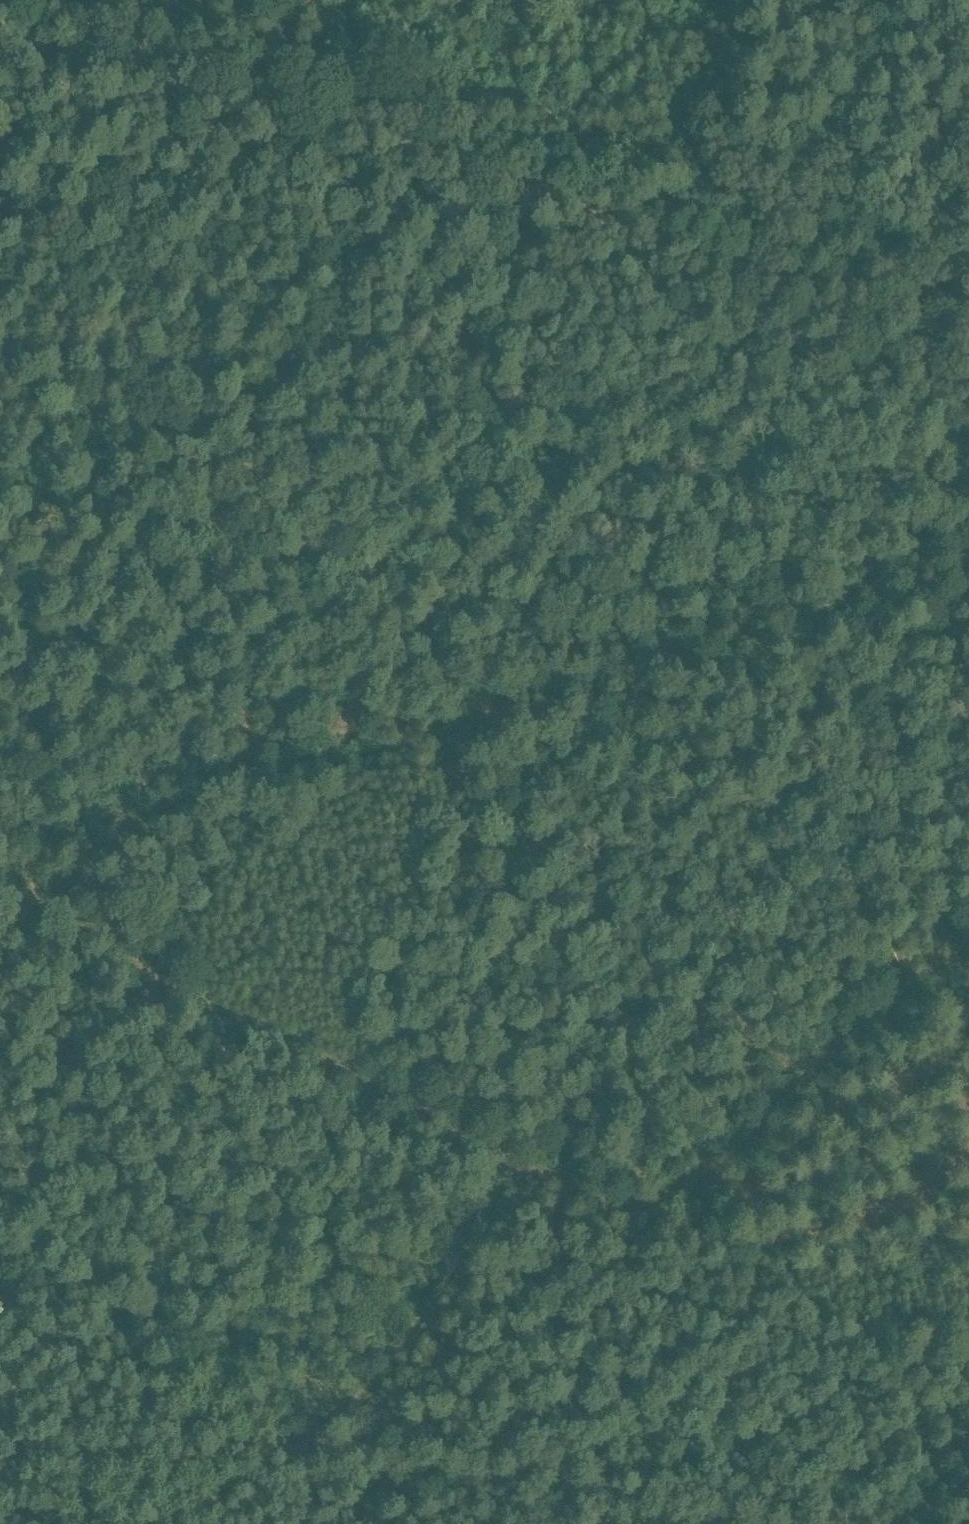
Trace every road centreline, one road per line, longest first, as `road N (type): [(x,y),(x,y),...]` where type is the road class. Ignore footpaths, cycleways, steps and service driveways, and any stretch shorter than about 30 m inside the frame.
road 1 (track): [(968,929),(749,1135),(667,1197),(614,1210),(473,1128),(165,979),(116,939),(27,894),(29,872),(44,859),(87,850),(234,782),(374,753),(533,692),(968,559)]
road 2 (track): [(59,0),(968,359)]
road 3 (track): [(319,1425),(337,1419),(455,1278),(518,1161)]
road 4 (track): [(968,1426),(886,1523)]

